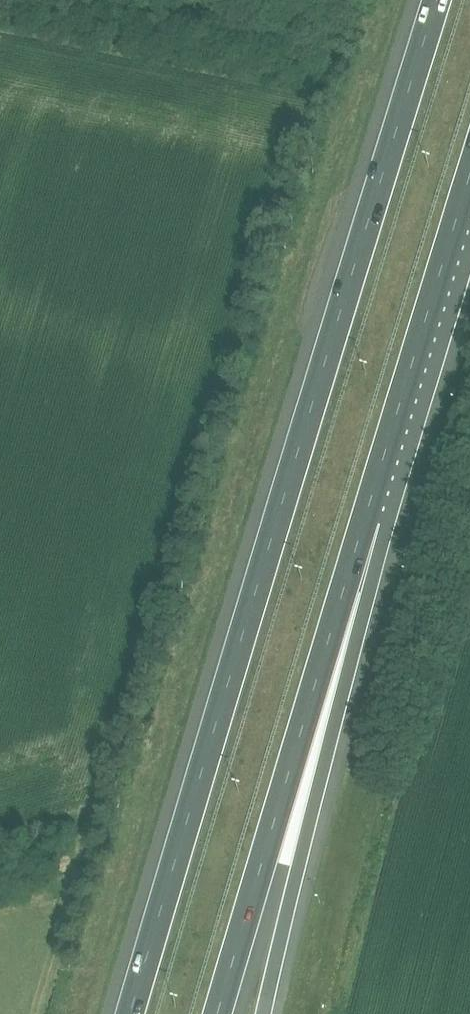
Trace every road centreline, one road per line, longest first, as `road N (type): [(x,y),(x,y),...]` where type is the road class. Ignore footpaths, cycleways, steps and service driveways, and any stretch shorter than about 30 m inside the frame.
road 1 (motorway): [(436,0),(129,1013)]
road 2 (motorway): [(220,1013),(362,524)]
road 3 (motorway): [(268,1013),(343,689),(362,524)]
road 4 (motorway): [(362,524),(469,176)]
road 5 (track): [(34,1013),(91,811)]

